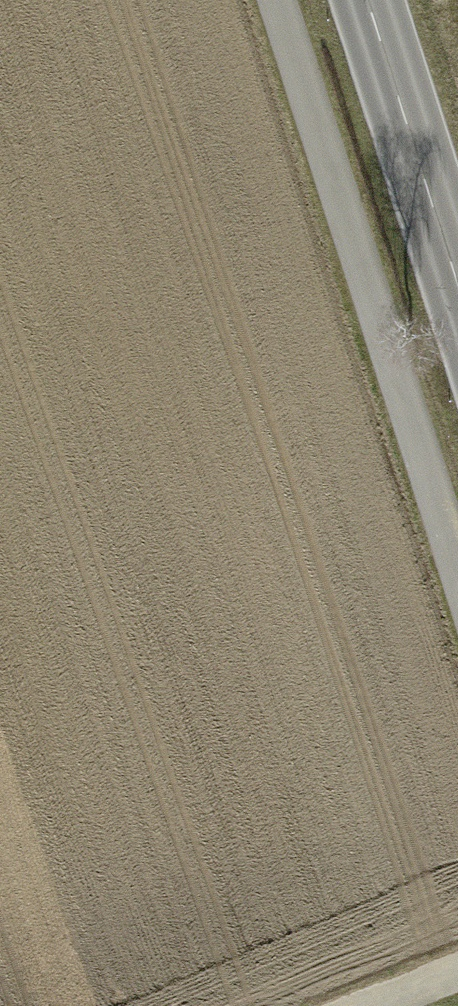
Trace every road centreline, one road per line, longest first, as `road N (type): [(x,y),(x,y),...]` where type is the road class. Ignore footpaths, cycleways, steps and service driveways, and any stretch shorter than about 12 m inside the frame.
road 1 (track): [(457,576),(276,0)]
road 2 (secondary): [(365,0),(457,292)]

